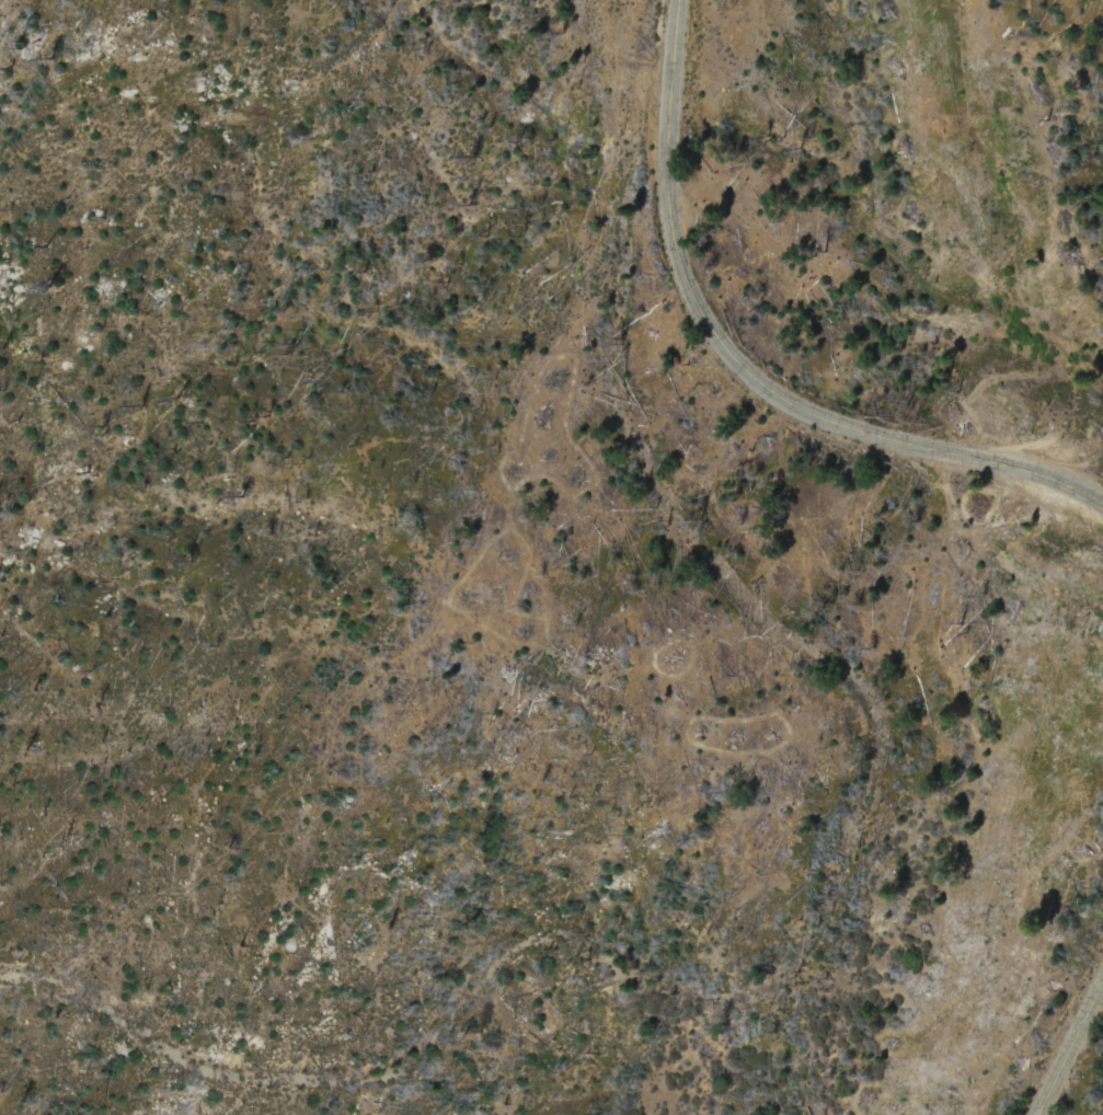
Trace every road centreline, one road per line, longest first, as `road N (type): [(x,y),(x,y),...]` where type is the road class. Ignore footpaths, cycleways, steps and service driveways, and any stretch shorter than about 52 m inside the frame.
road 1 (tertiary): [(1102,507),(1031,471),(891,437),(749,384),(713,341),(669,243),(663,185),(683,0)]
road 2 (tertiary): [(1031,1114),(1102,979)]

